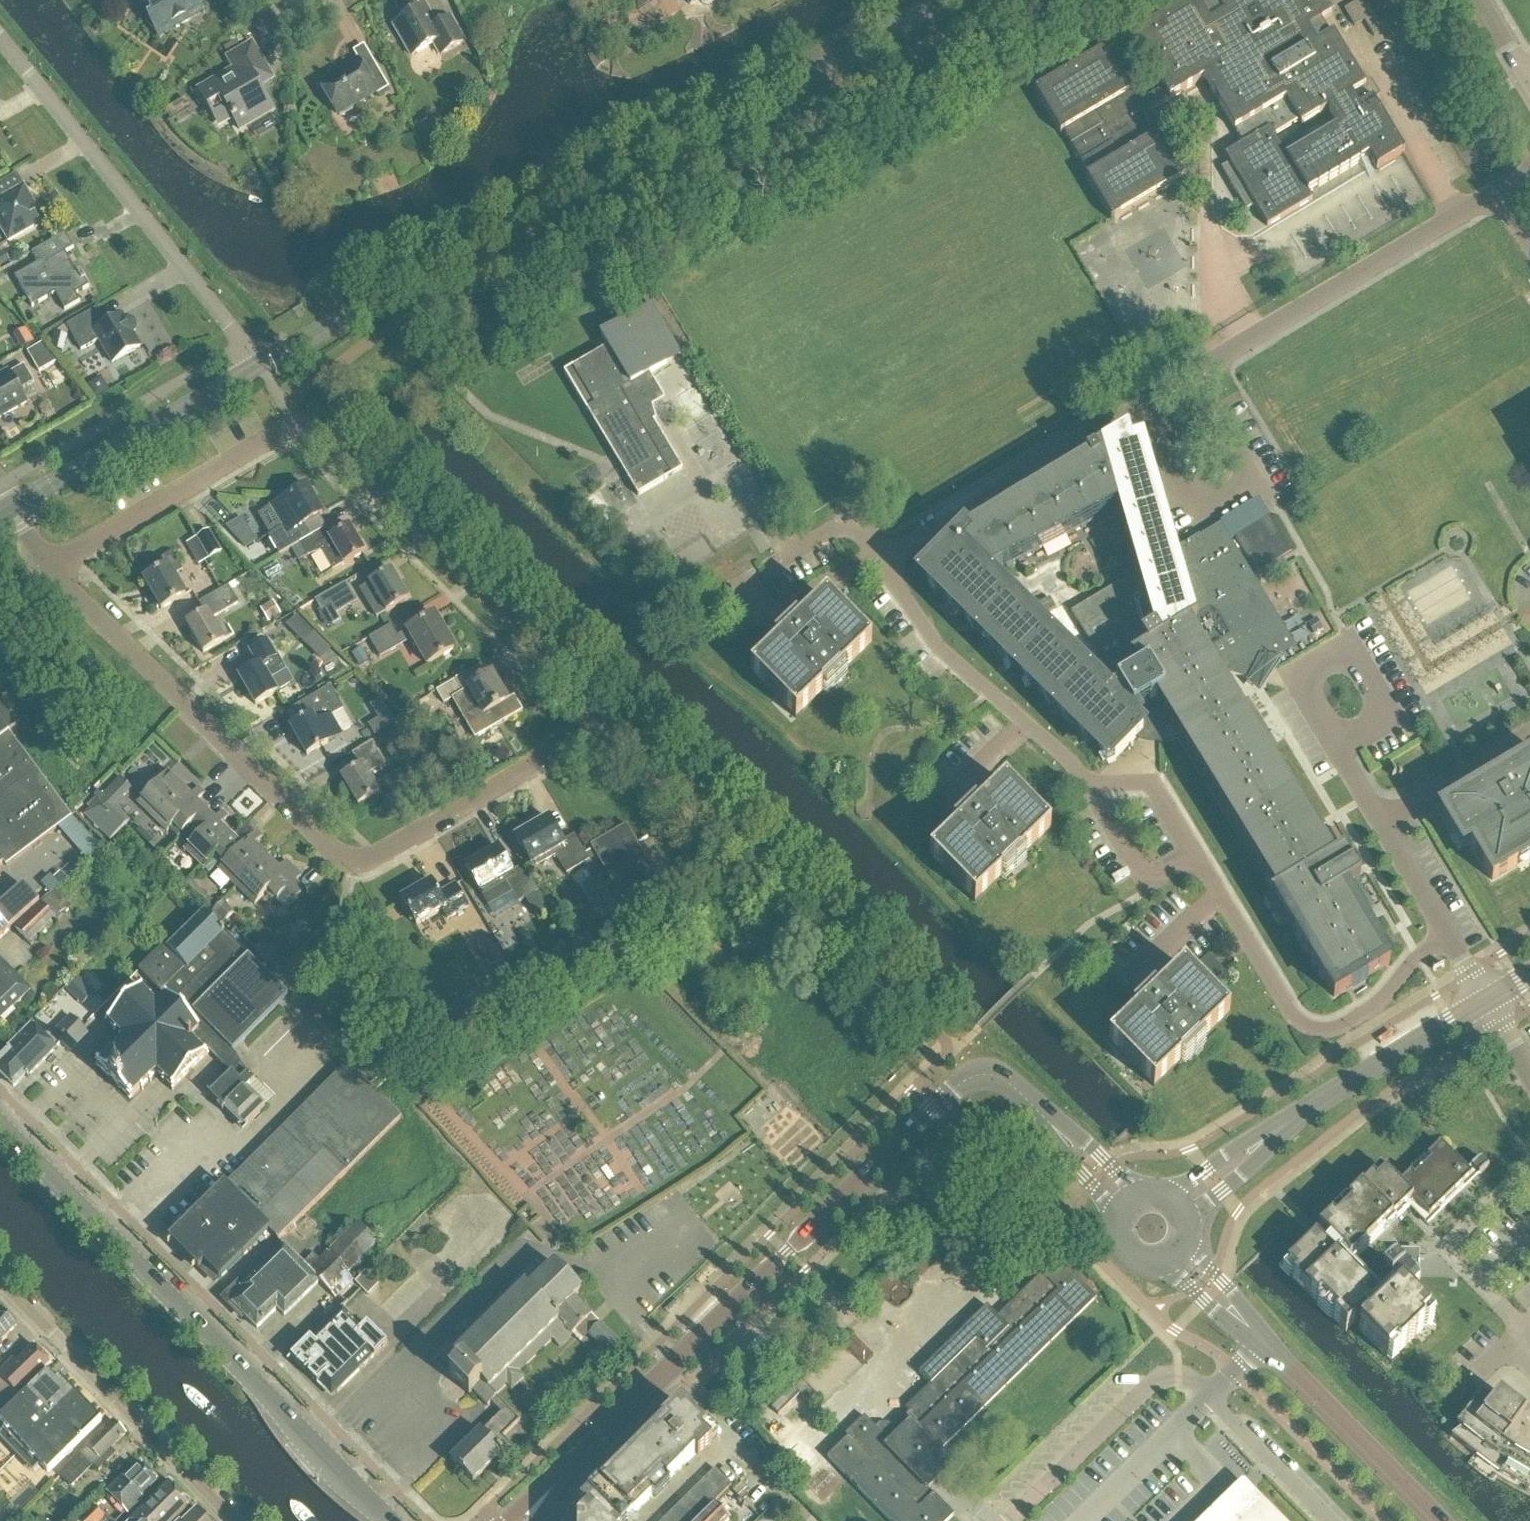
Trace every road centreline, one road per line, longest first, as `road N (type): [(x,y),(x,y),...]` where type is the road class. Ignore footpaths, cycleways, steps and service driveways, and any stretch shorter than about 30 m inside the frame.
road 1 (residential): [(1178,382),(880,567),(910,617),(1091,789),(1150,785),(1251,953),(1293,1015),(1315,1032),(1376,1007),(1417,959),(1447,940)]
road 2 (tertiary): [(257,366),(940,0)]
road 3 (residential): [(48,568),(287,428),(315,429),(611,724)]
road 4 (residential): [(611,724),(366,860),(348,860),(328,852),(48,568)]
road 5 (tertiary): [(568,1477),(959,1086),(986,1076)]
road 6 (tertiary): [(395,1520),(0,1127)]
road 7 (unclassified): [(611,724),(942,1039)]
road 8 (unclassified): [(257,366),(0,39)]
road 9 (tertiary): [(1178,1207),(1313,1110),(1487,1006)]
road 10 (unclassified): [(1178,382),(1494,197)]
road 11 (residential): [(220,1520),(0,1296)]
road 12 (tertiary): [(12,513),(257,366)]
road 13 (unclassified): [(1208,1397),(1184,1379),(1163,1382),(1013,1520)]
road 14 (tertiary): [(1436,1520),(1259,1339)]
road 15 (residential): [(1328,753),(1308,720),(1302,689),(1315,670),(1342,658),(1361,669),(1378,691),(1382,716),(1369,730)]
road 16 (tertiary): [(1128,1204),(1003,1081),(986,1076)]
road 17 (residential): [(1379,826),(1529,737)]
road 18 (unclassified): [(1208,1397),(1327,1520)]
road 19 (residential): [(1260,516),(1178,382)]
road 20 (residential): [(1447,940),(1379,826)]

